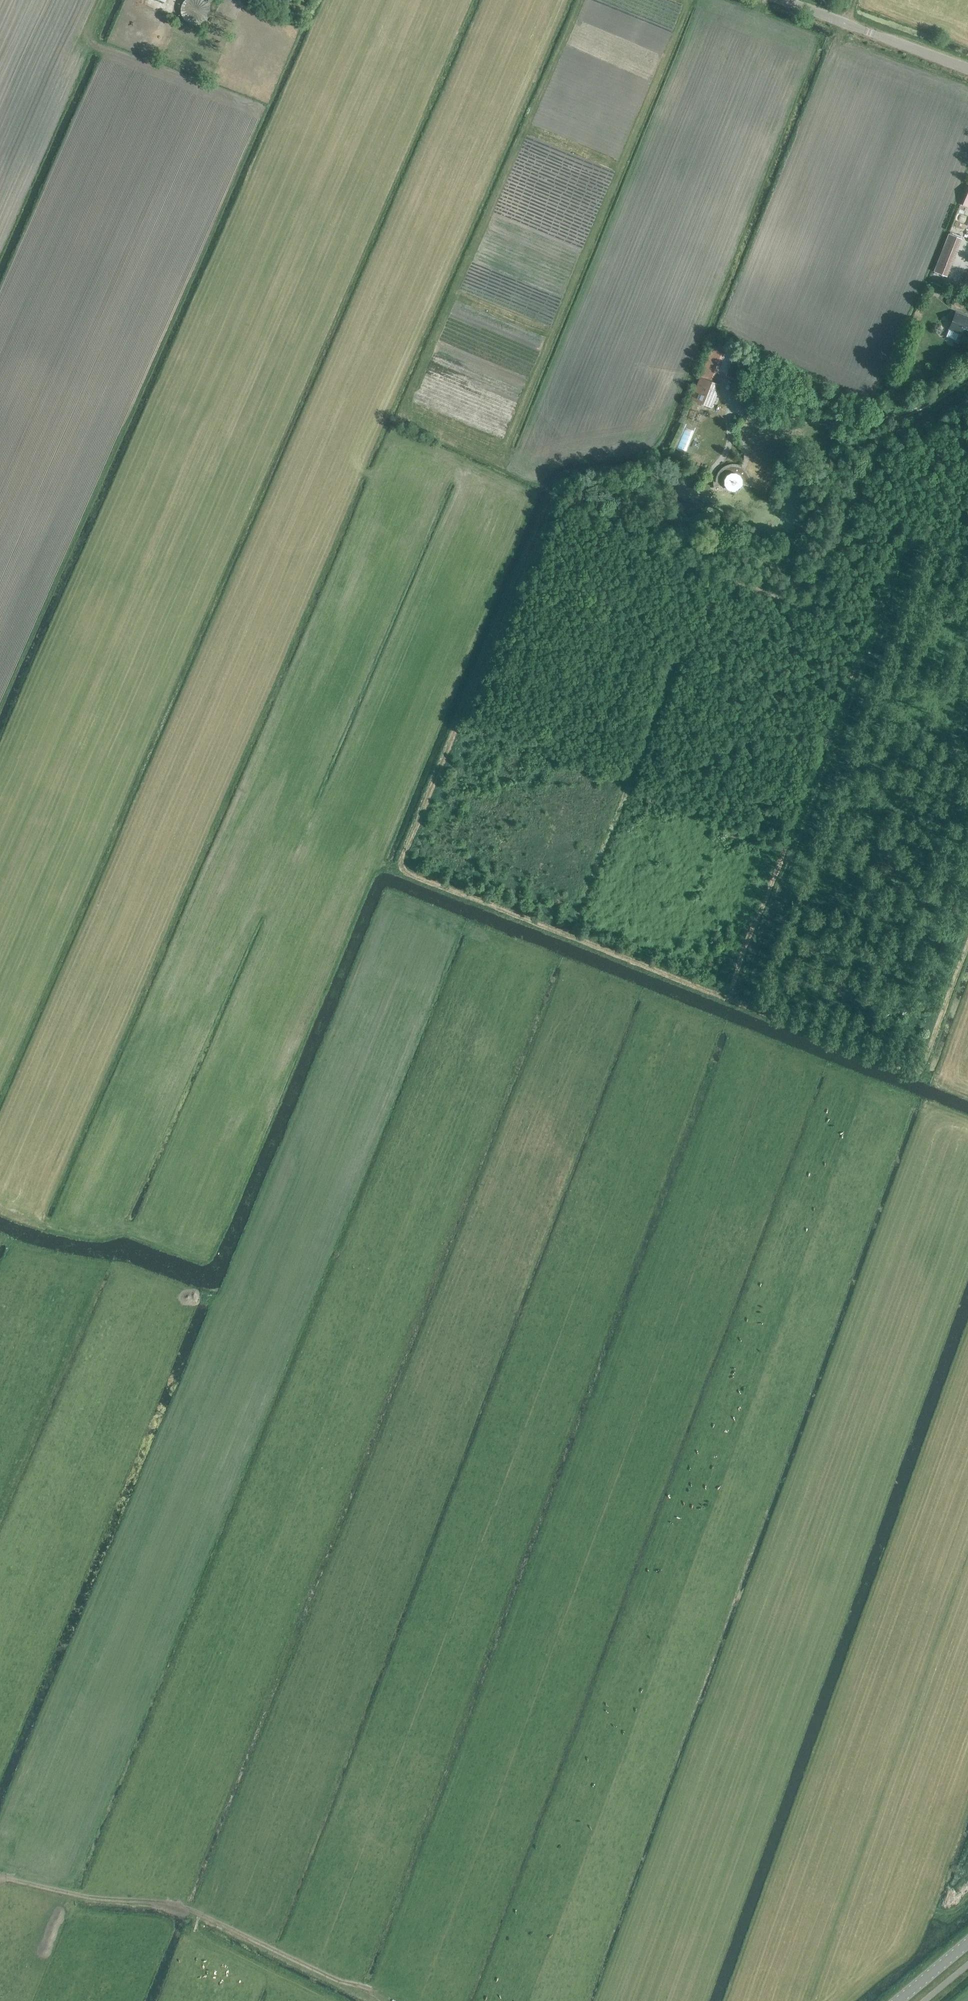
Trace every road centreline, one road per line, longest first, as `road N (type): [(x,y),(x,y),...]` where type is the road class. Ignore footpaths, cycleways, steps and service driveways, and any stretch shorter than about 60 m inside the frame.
road 1 (track): [(967,379),(913,411),(871,422),(770,424),(733,409)]
road 2 (unclassified): [(967,70),(780,0)]

